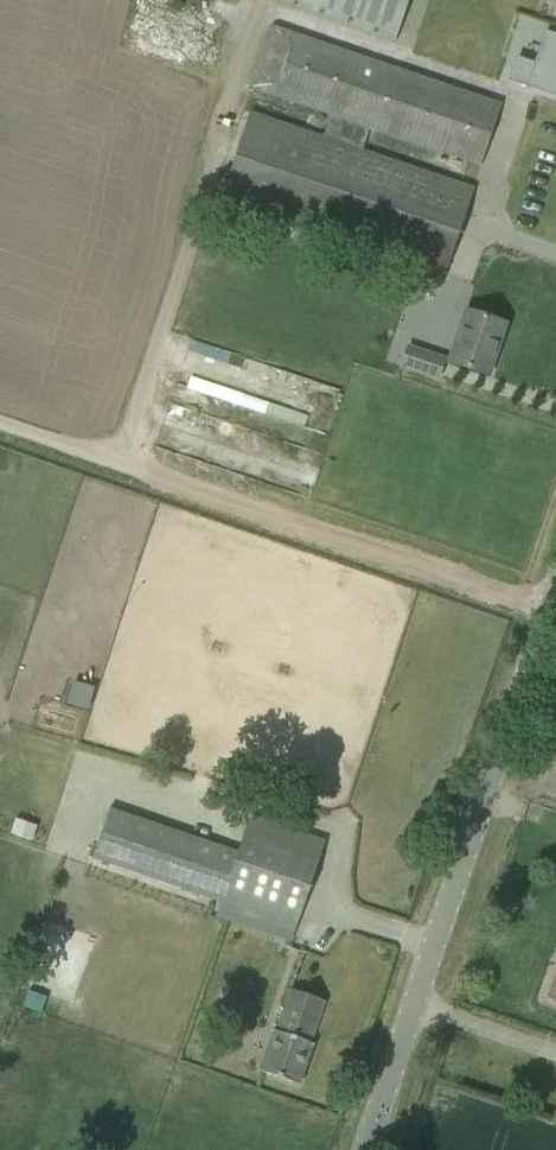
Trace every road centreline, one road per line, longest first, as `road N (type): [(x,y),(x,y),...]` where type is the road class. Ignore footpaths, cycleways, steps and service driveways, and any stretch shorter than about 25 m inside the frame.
road 1 (unclassified): [(364,1149),(555,580)]

